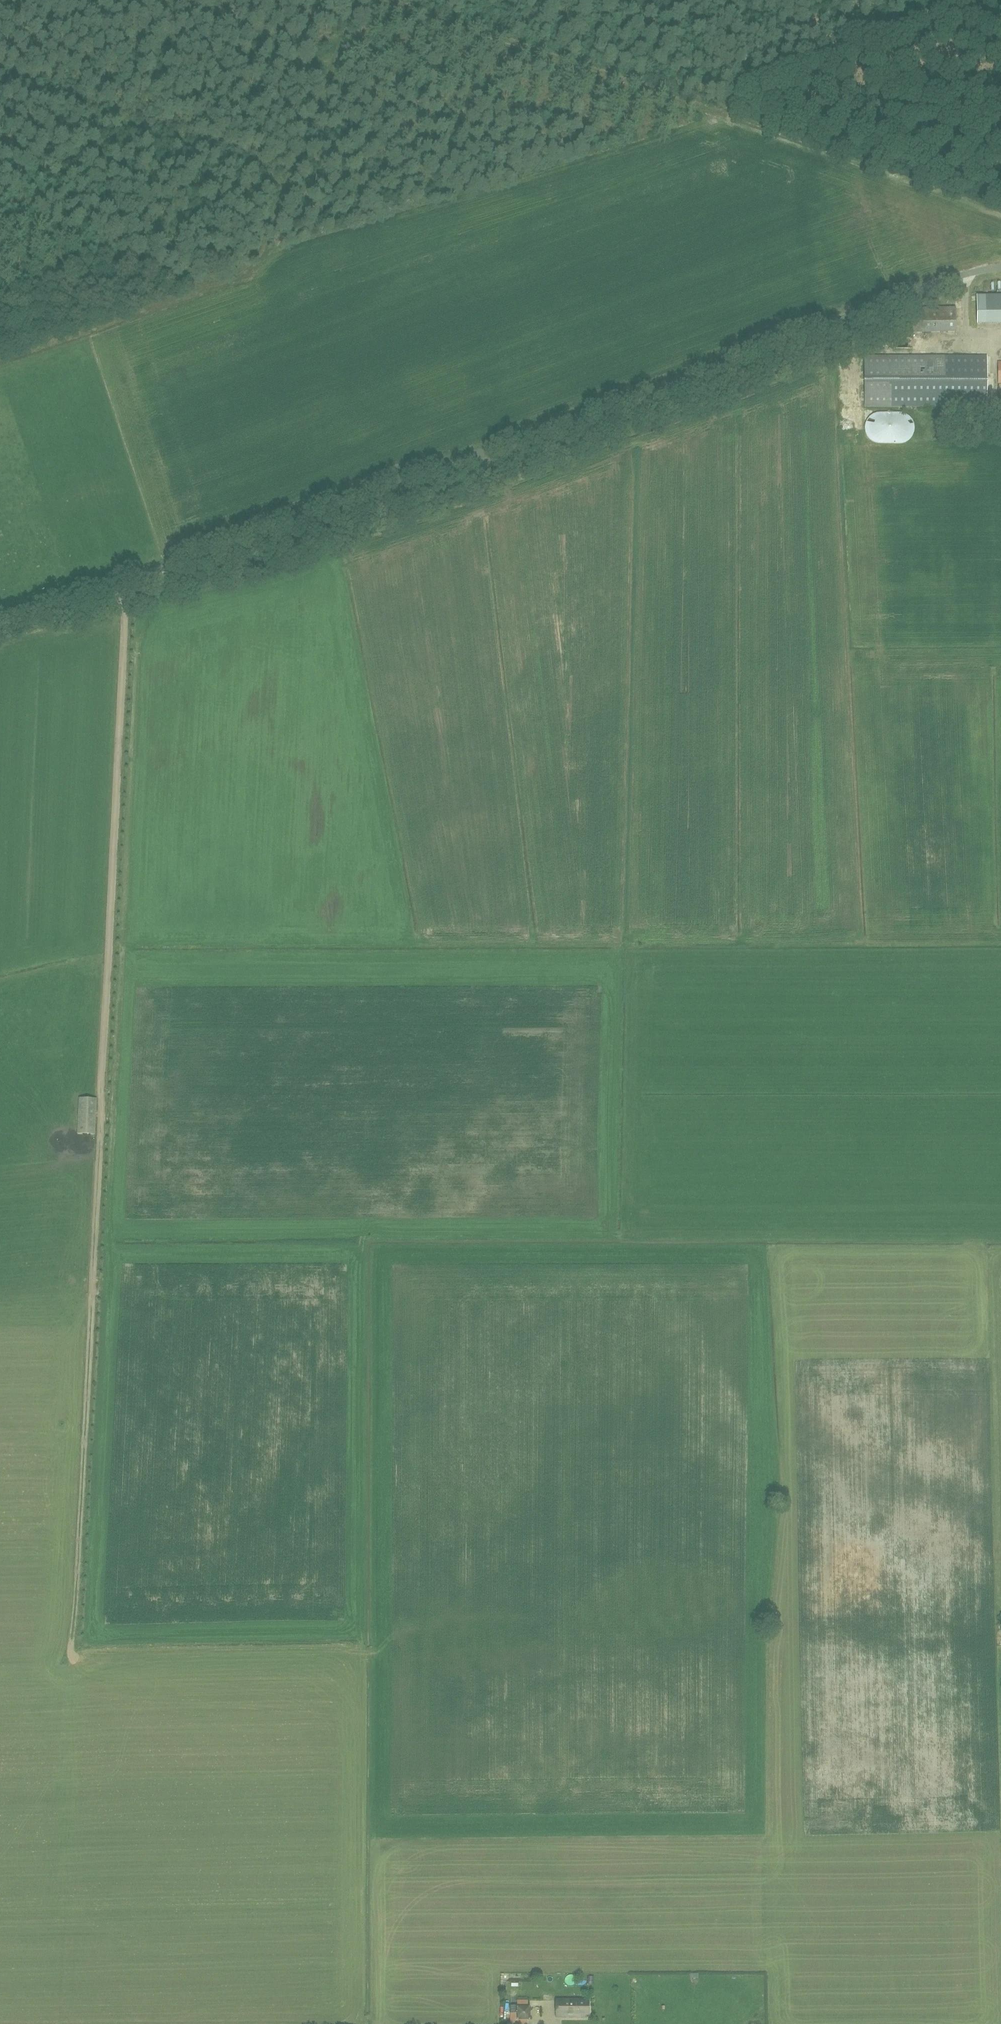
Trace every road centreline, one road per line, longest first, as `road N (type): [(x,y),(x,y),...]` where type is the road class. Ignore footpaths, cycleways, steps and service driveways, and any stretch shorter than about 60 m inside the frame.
road 1 (unclassified): [(0,616),(127,580),(1000,267)]
road 2 (track): [(384,0),(1000,214)]
road 3 (track): [(354,0),(251,268),(233,281),(0,342)]
road 4 (track): [(288,175),(0,77)]
road 5 (track): [(0,205),(233,281)]
road 6 (track): [(331,63),(145,0)]

